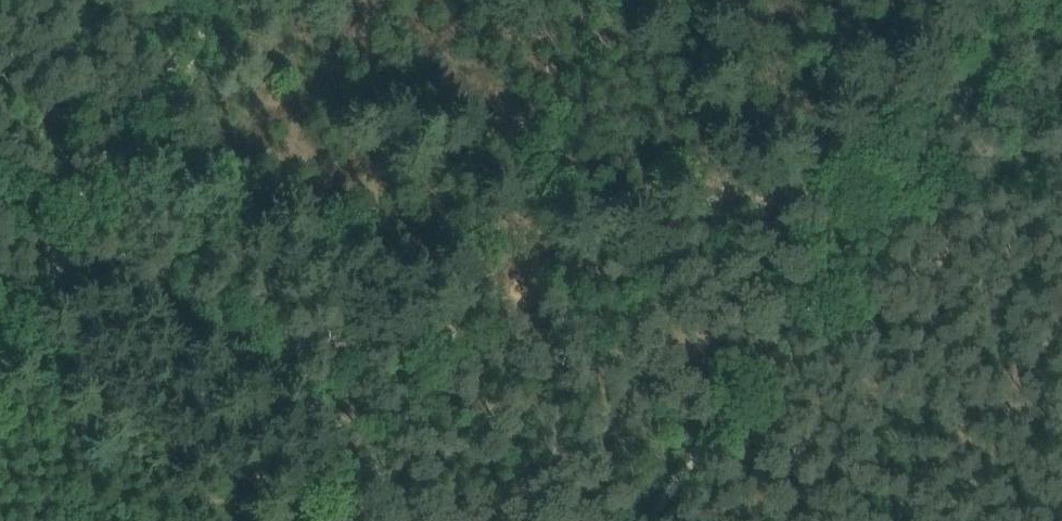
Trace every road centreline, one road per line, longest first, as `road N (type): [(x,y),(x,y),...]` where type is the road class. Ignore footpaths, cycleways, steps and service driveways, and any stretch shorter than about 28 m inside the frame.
road 1 (track): [(218,0),(0,350)]

